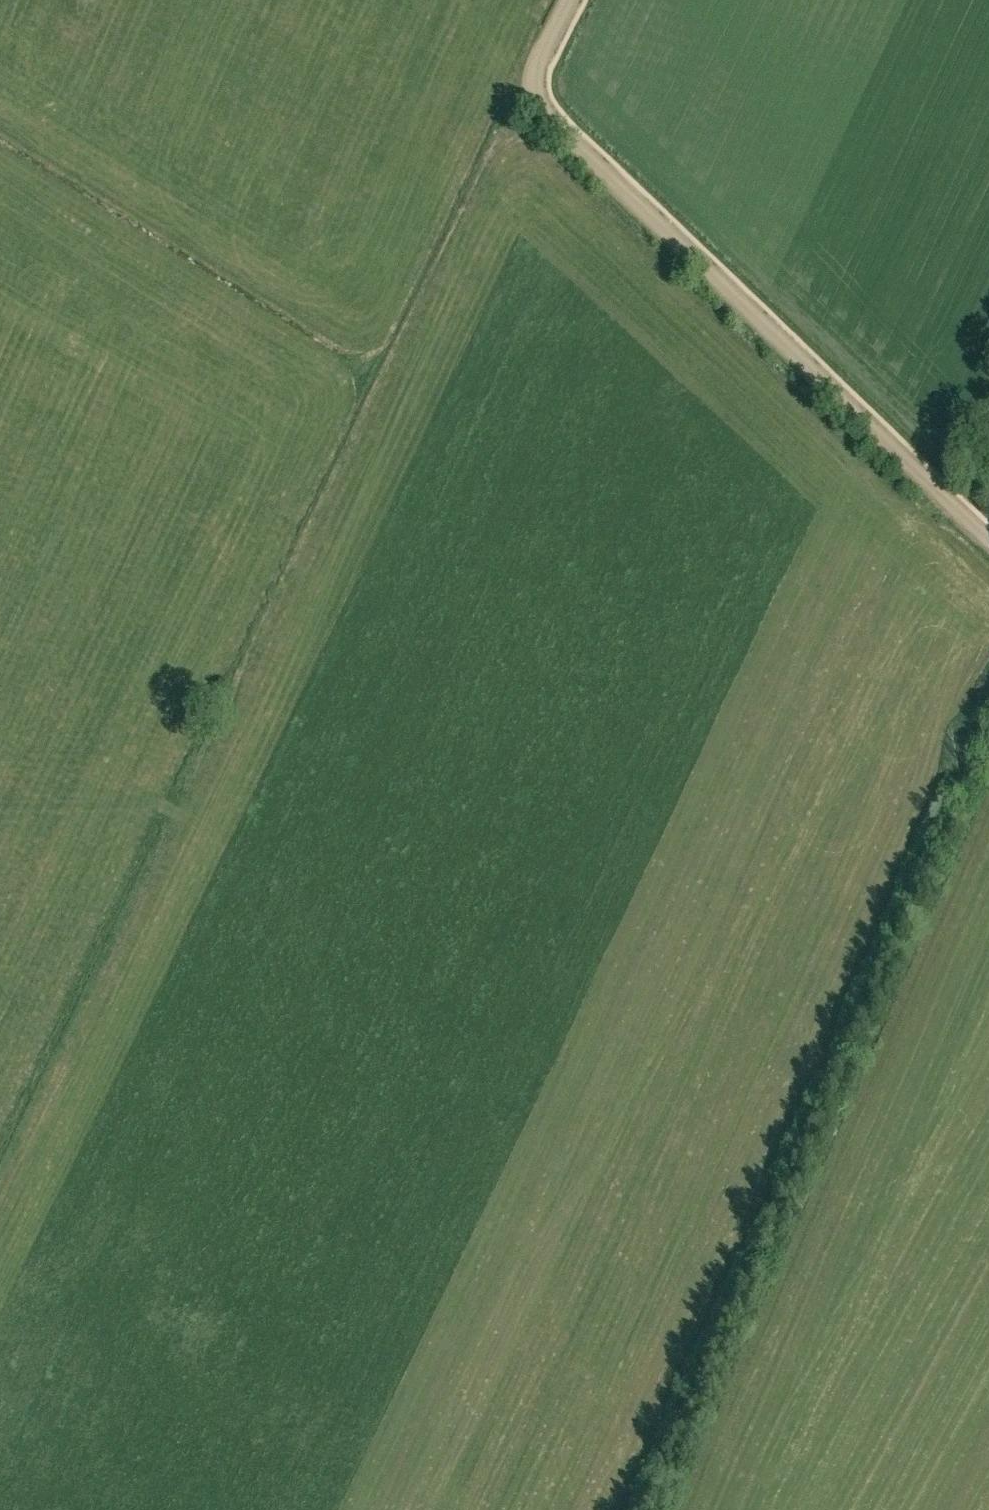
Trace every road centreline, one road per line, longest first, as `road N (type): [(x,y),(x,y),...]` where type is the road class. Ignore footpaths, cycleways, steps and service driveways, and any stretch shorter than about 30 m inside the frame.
road 1 (track): [(988,541),(542,107),(536,73),(570,0)]

